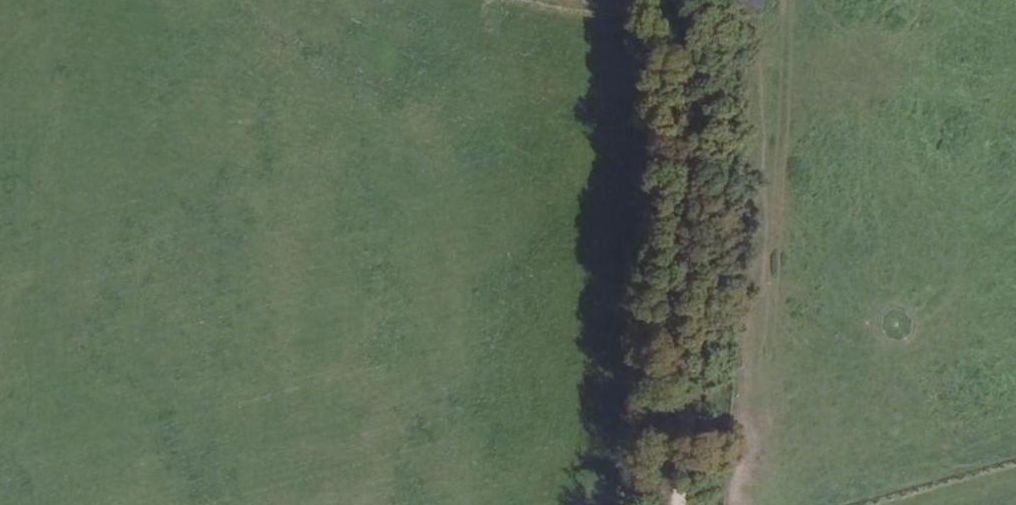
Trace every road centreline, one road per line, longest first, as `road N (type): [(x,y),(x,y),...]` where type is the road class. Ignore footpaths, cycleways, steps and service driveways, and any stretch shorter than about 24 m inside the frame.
road 1 (track): [(680,504),(714,193),(695,0)]

